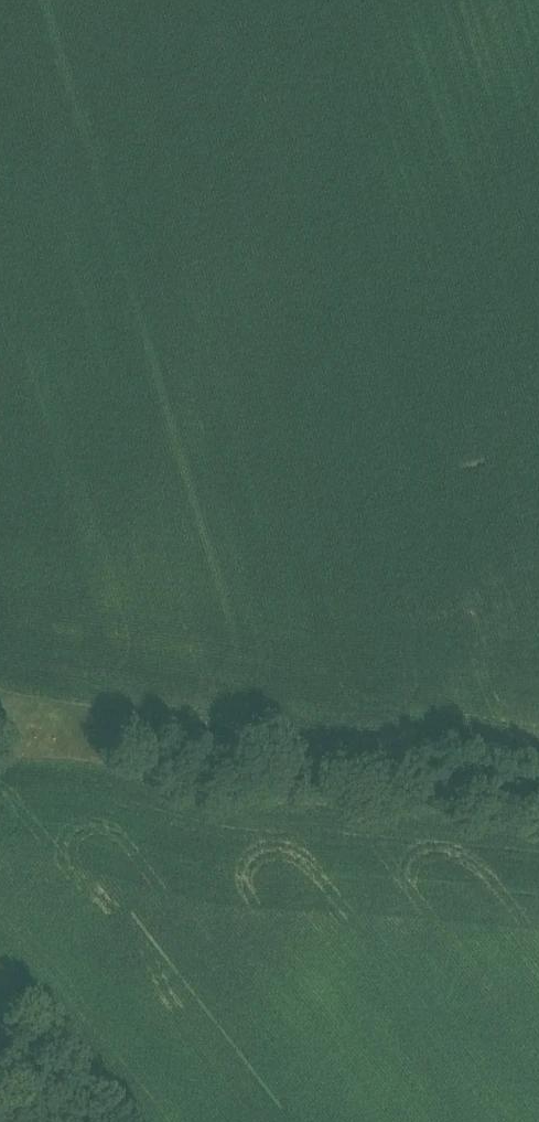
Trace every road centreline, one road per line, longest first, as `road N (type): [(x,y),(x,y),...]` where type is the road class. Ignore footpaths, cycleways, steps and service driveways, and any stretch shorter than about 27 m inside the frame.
road 1 (track): [(538,786),(0,701)]

